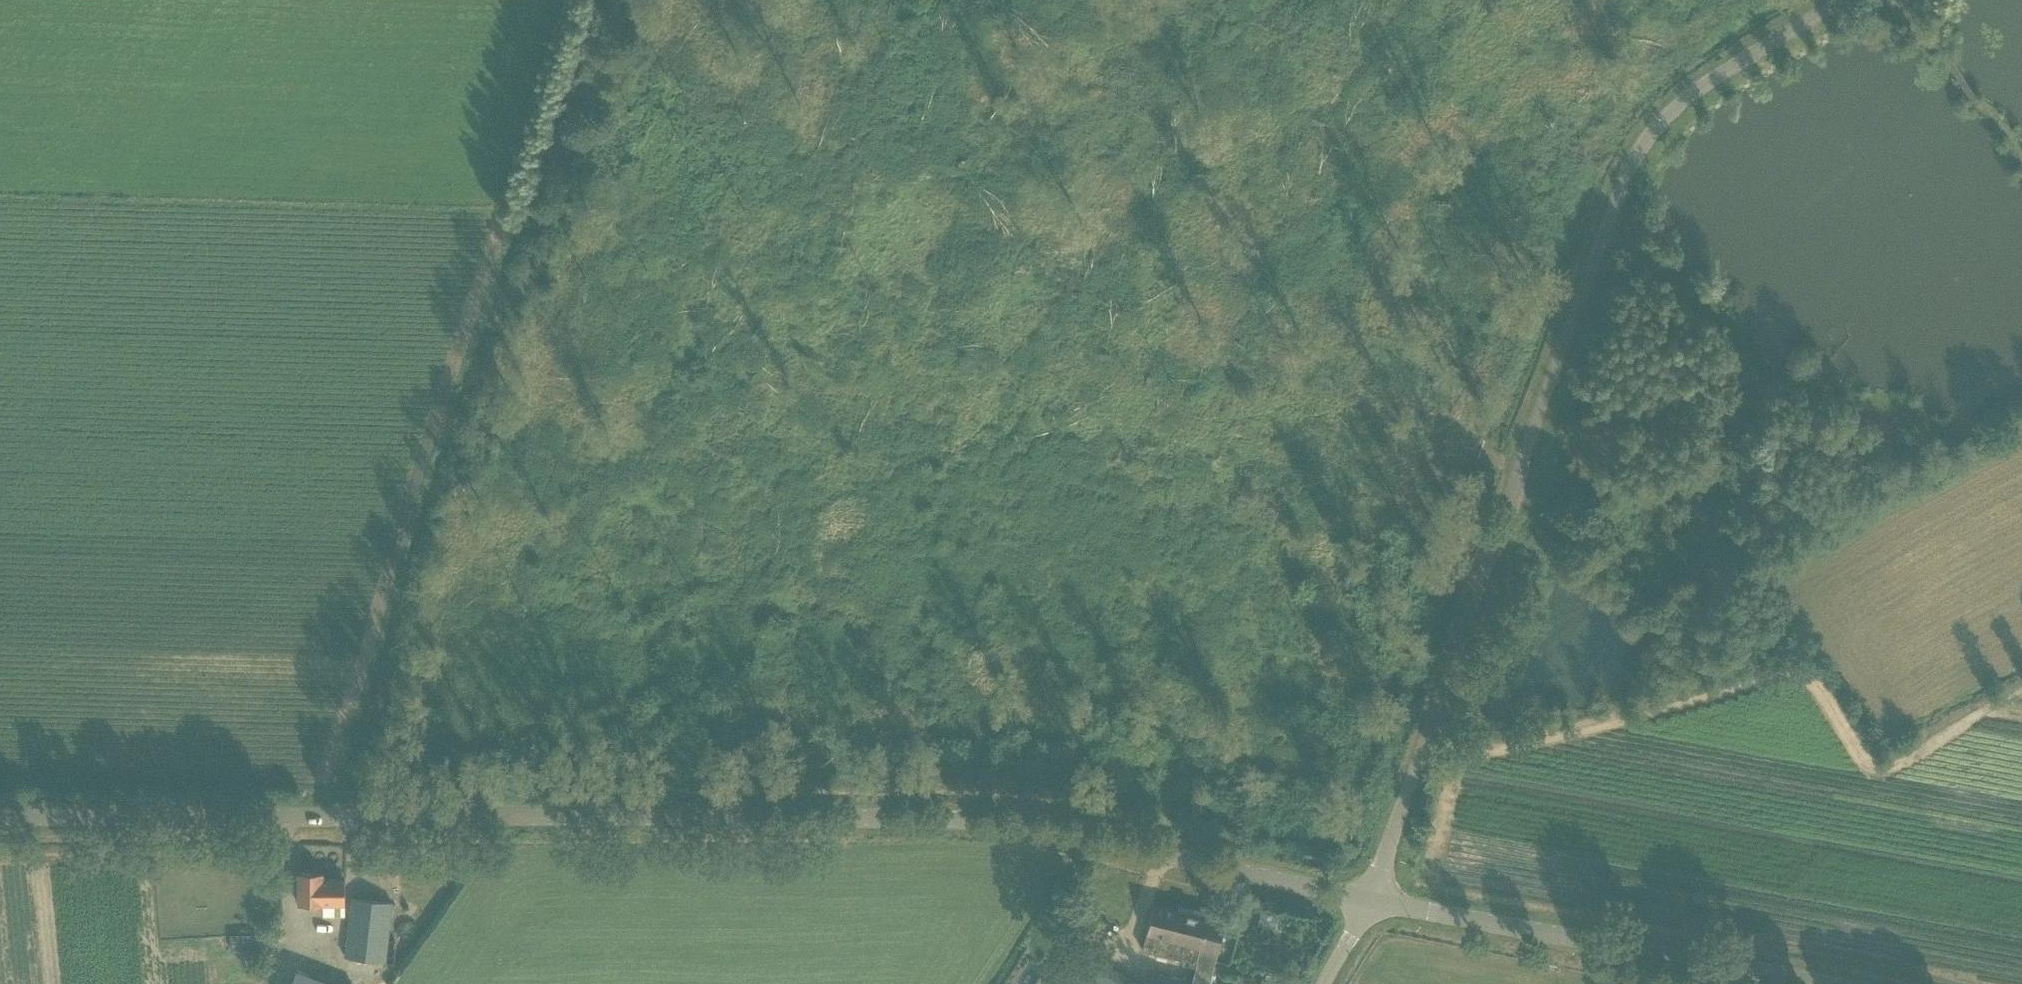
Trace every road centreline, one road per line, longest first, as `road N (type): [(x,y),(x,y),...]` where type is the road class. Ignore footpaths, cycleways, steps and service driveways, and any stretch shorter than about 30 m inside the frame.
road 1 (unclassified): [(1367,909),(1098,826),(967,812),(0,813)]
road 2 (unclassified): [(1367,909),(1611,213),(1665,120),(1833,0)]
road 3 (unclassified): [(1794,983),(1367,909)]

